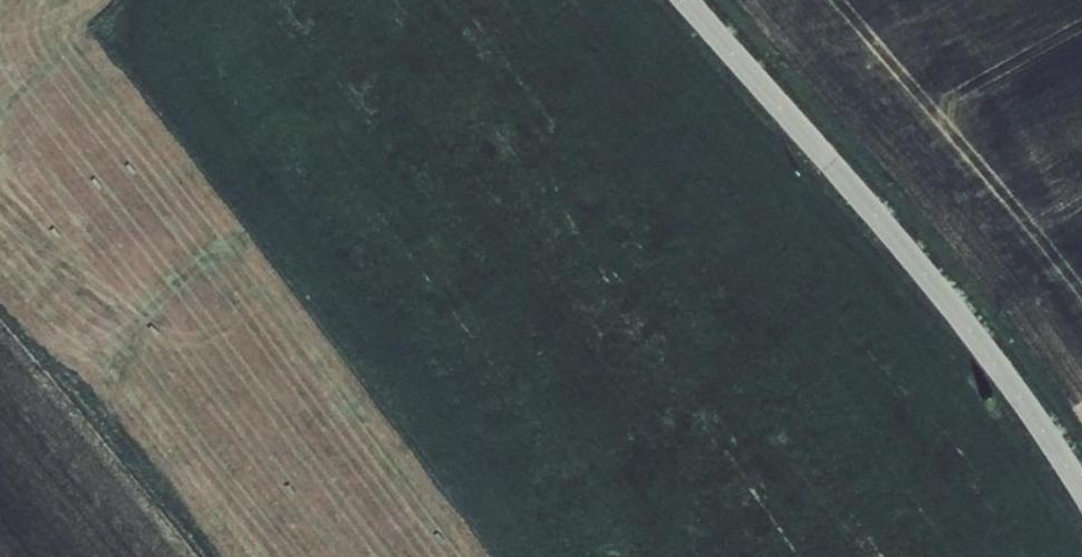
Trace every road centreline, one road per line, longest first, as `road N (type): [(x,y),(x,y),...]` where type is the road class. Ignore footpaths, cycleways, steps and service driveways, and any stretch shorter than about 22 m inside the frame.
road 1 (tertiary): [(1081,489),(952,305),(686,0)]

